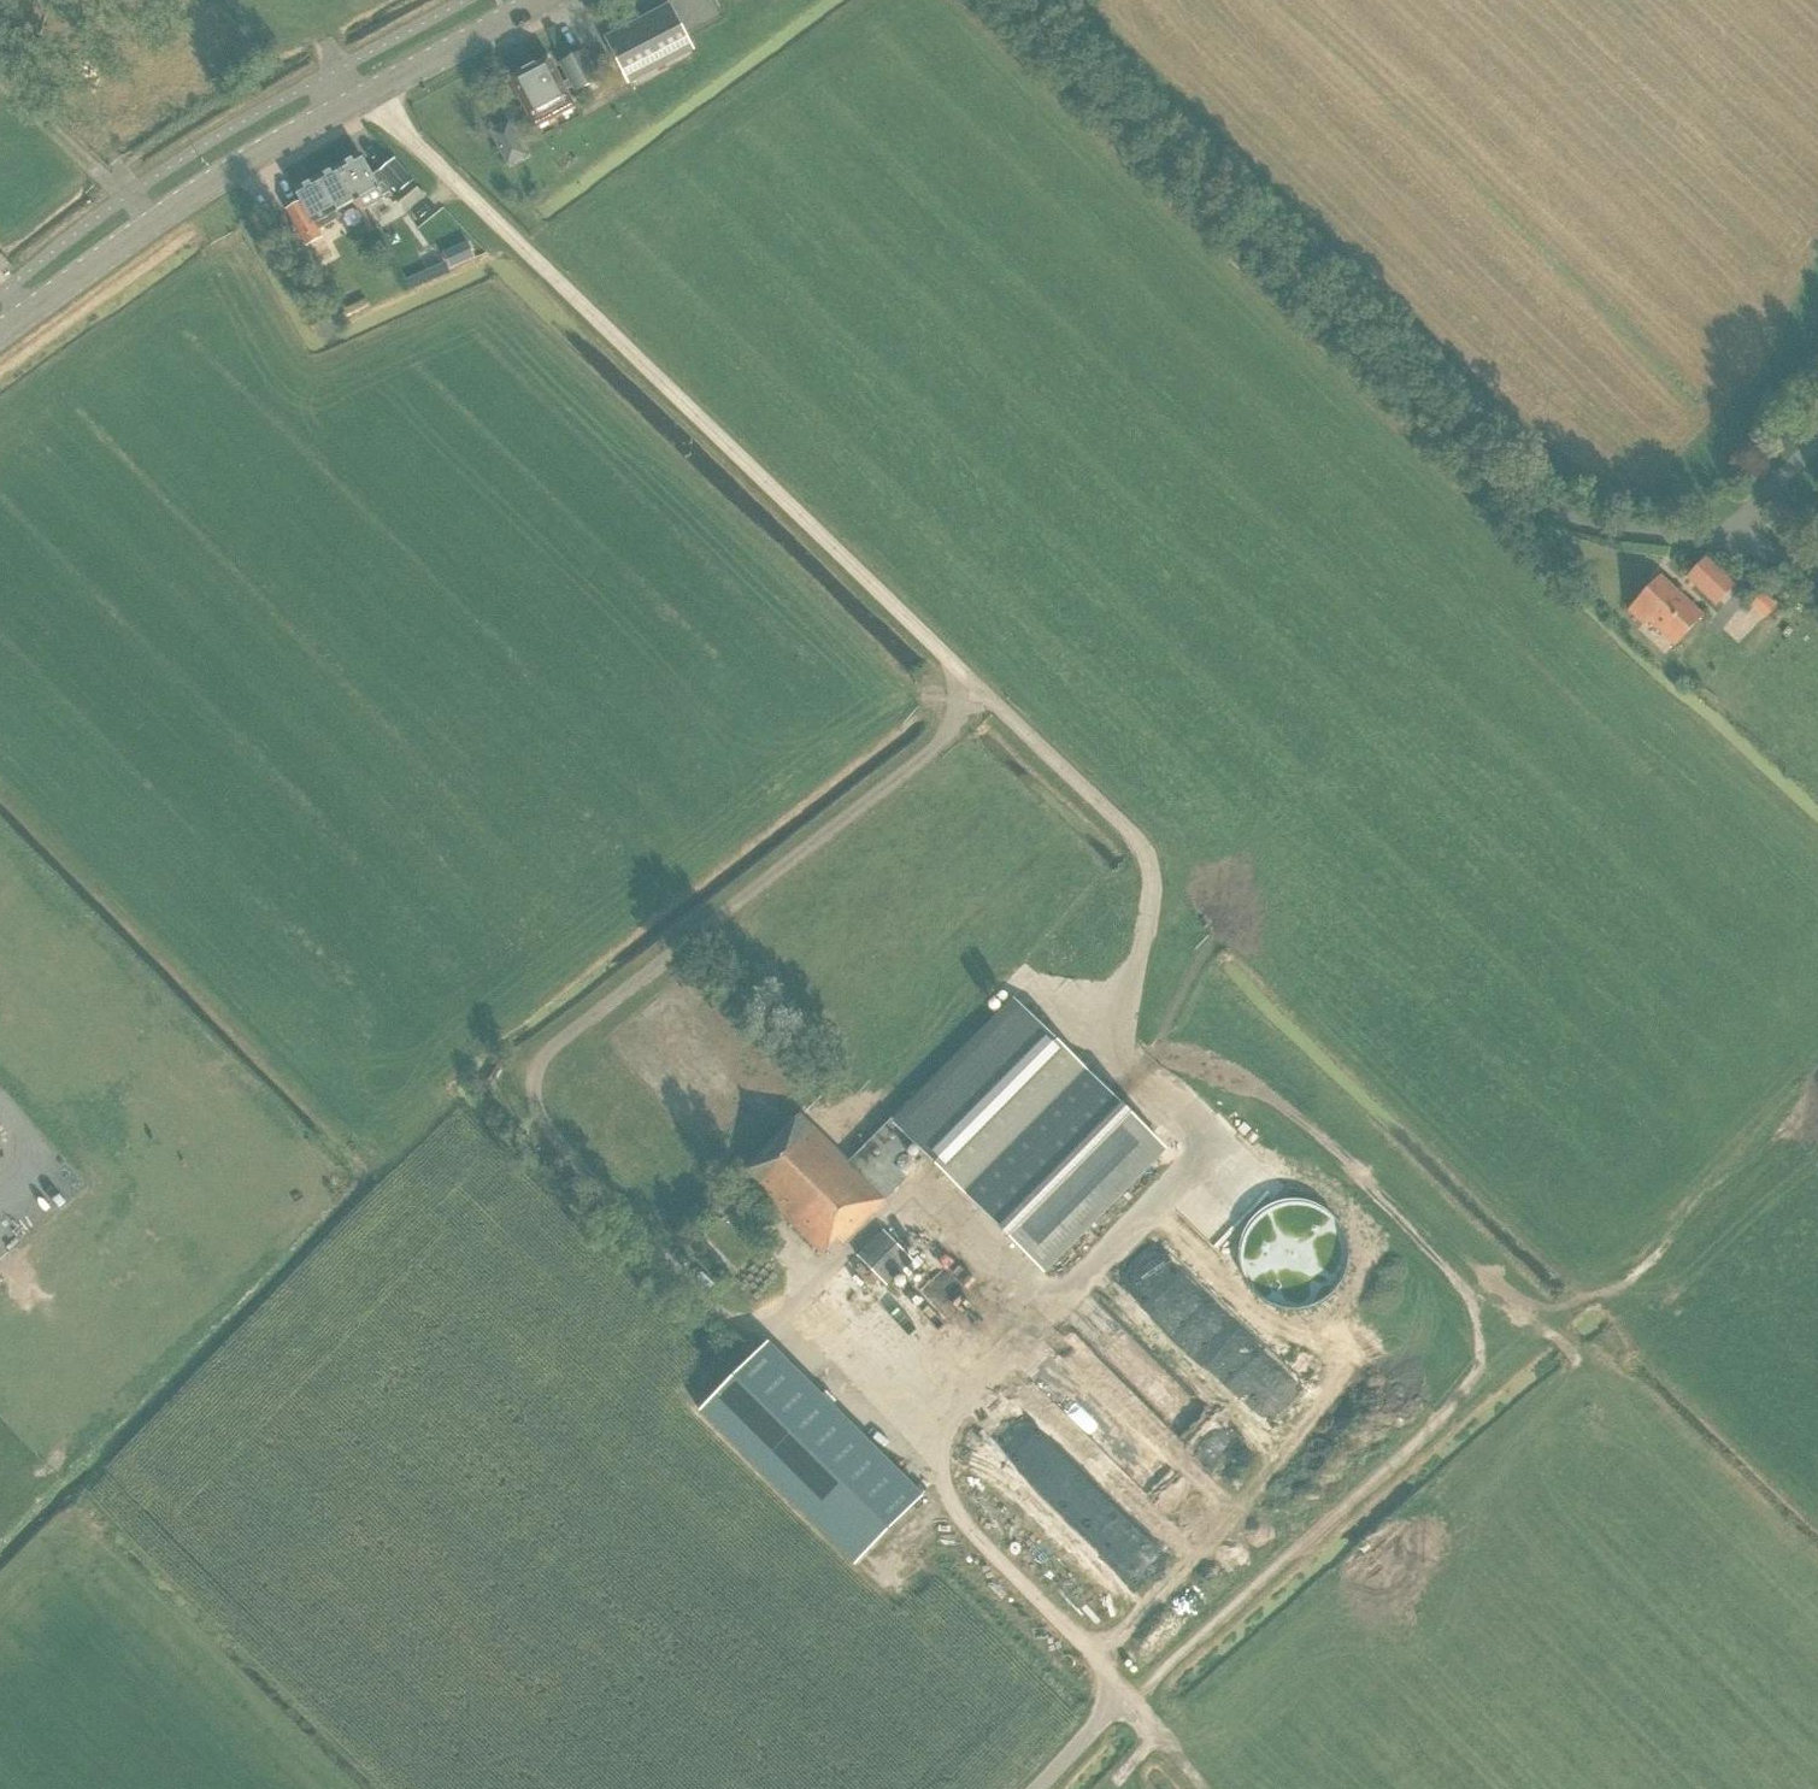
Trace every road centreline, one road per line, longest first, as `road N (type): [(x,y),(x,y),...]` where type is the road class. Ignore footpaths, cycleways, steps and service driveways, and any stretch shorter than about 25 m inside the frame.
road 1 (tertiary): [(0,333),(239,169),(541,0)]
road 2 (track): [(0,76),(106,176)]

